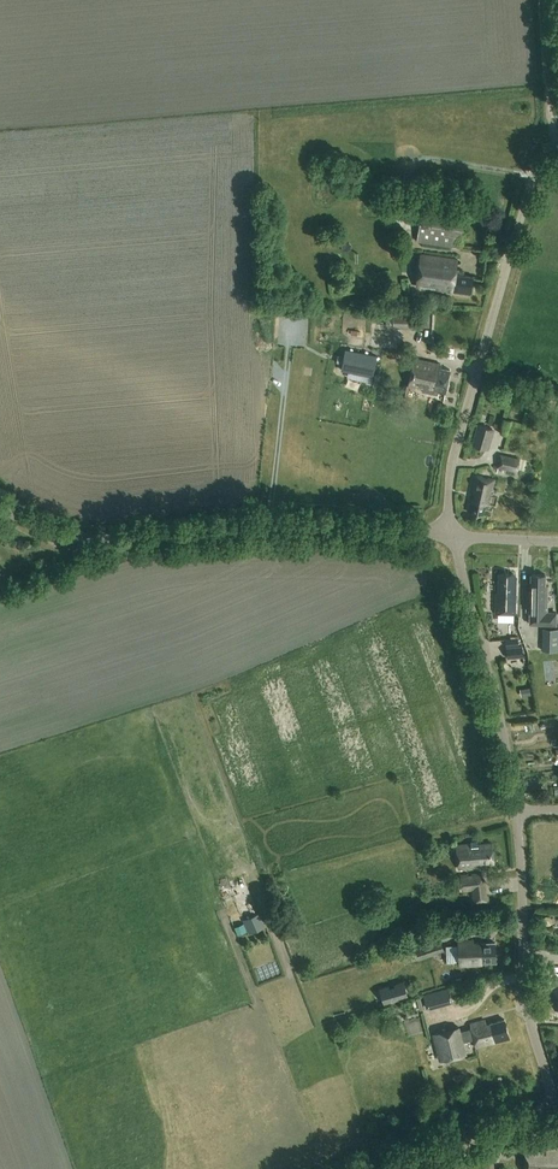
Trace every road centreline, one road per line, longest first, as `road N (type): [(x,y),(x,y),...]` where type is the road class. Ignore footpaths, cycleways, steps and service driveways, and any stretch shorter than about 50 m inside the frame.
road 1 (residential): [(557,143),(534,176),(458,442),(452,535)]
road 2 (unclassified): [(0,504),(41,527),(102,539),(329,524)]
road 3 (residential): [(518,810),(527,1004),(557,1109)]
road 4 (residential): [(452,535),(518,810)]
road 5 (unclassified): [(557,1109),(372,1168)]
road 6 (track): [(557,144),(544,0)]
road 7 (unclassified): [(452,535),(329,524)]

